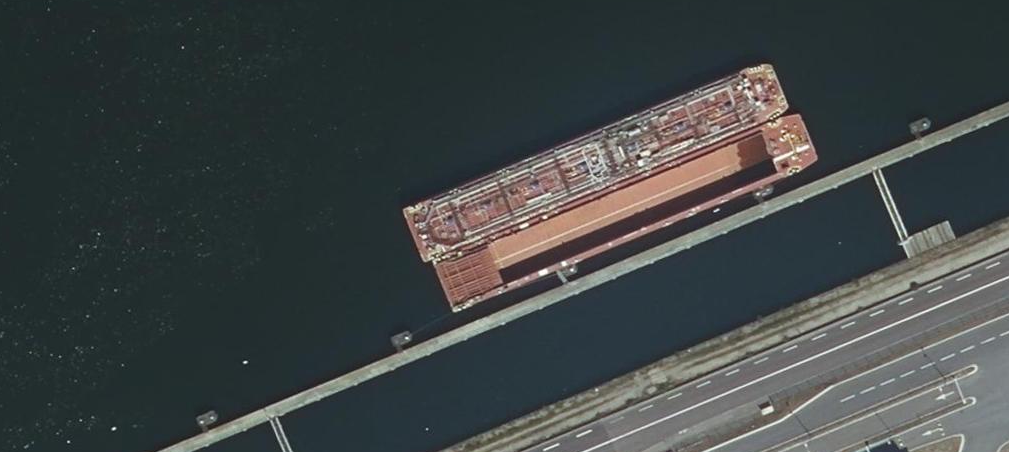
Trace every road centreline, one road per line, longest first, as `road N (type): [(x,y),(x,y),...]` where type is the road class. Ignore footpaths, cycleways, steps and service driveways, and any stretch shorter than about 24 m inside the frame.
road 1 (unclassified): [(584,451),(1008,278)]

